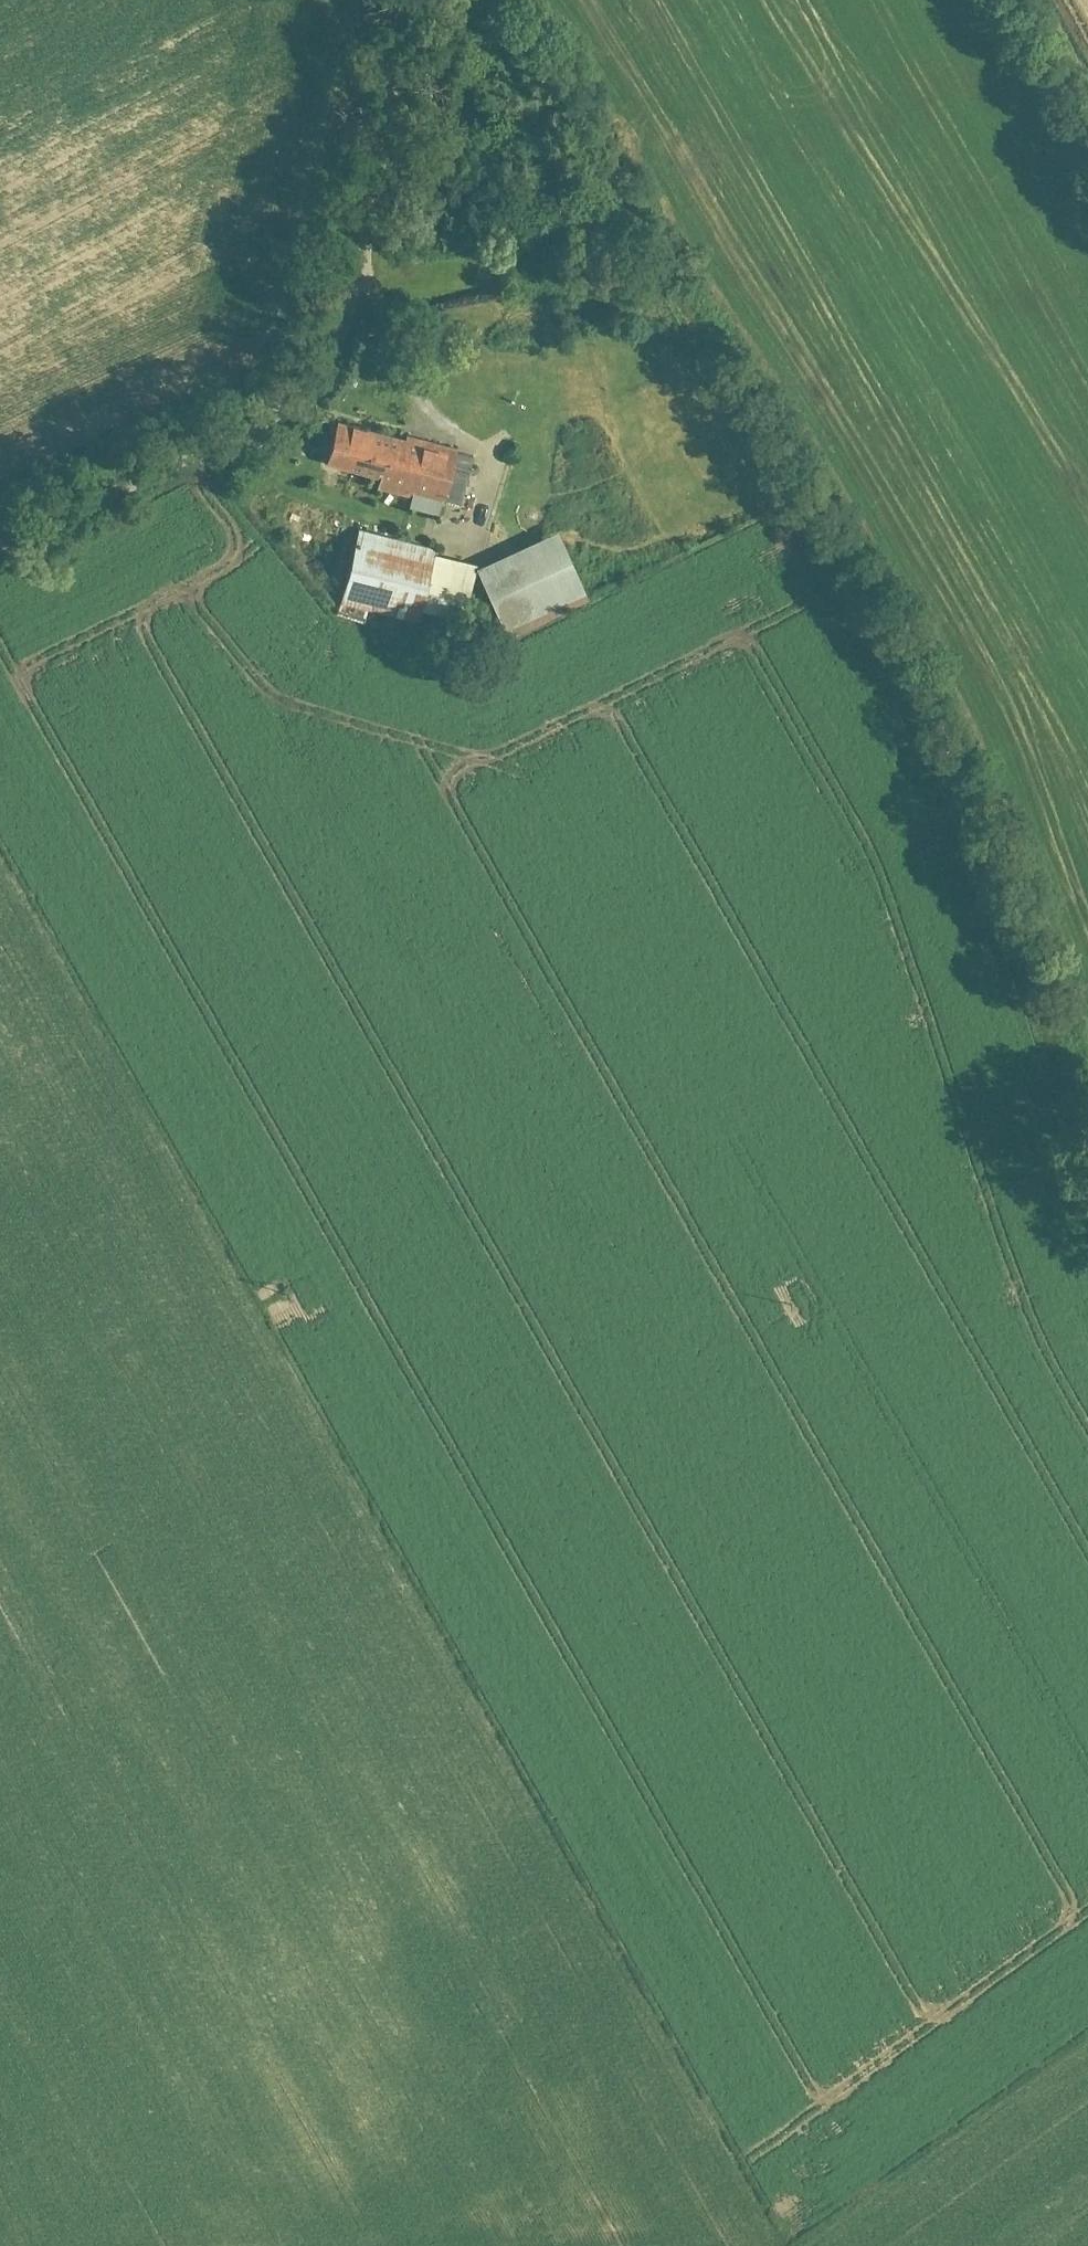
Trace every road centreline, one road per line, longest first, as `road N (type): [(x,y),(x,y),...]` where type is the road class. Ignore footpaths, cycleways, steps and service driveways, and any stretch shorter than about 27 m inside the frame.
road 1 (unclassified): [(412,0),(378,266),(317,388),(260,435),(0,549)]
road 2 (track): [(749,166),(462,275),(378,266)]

